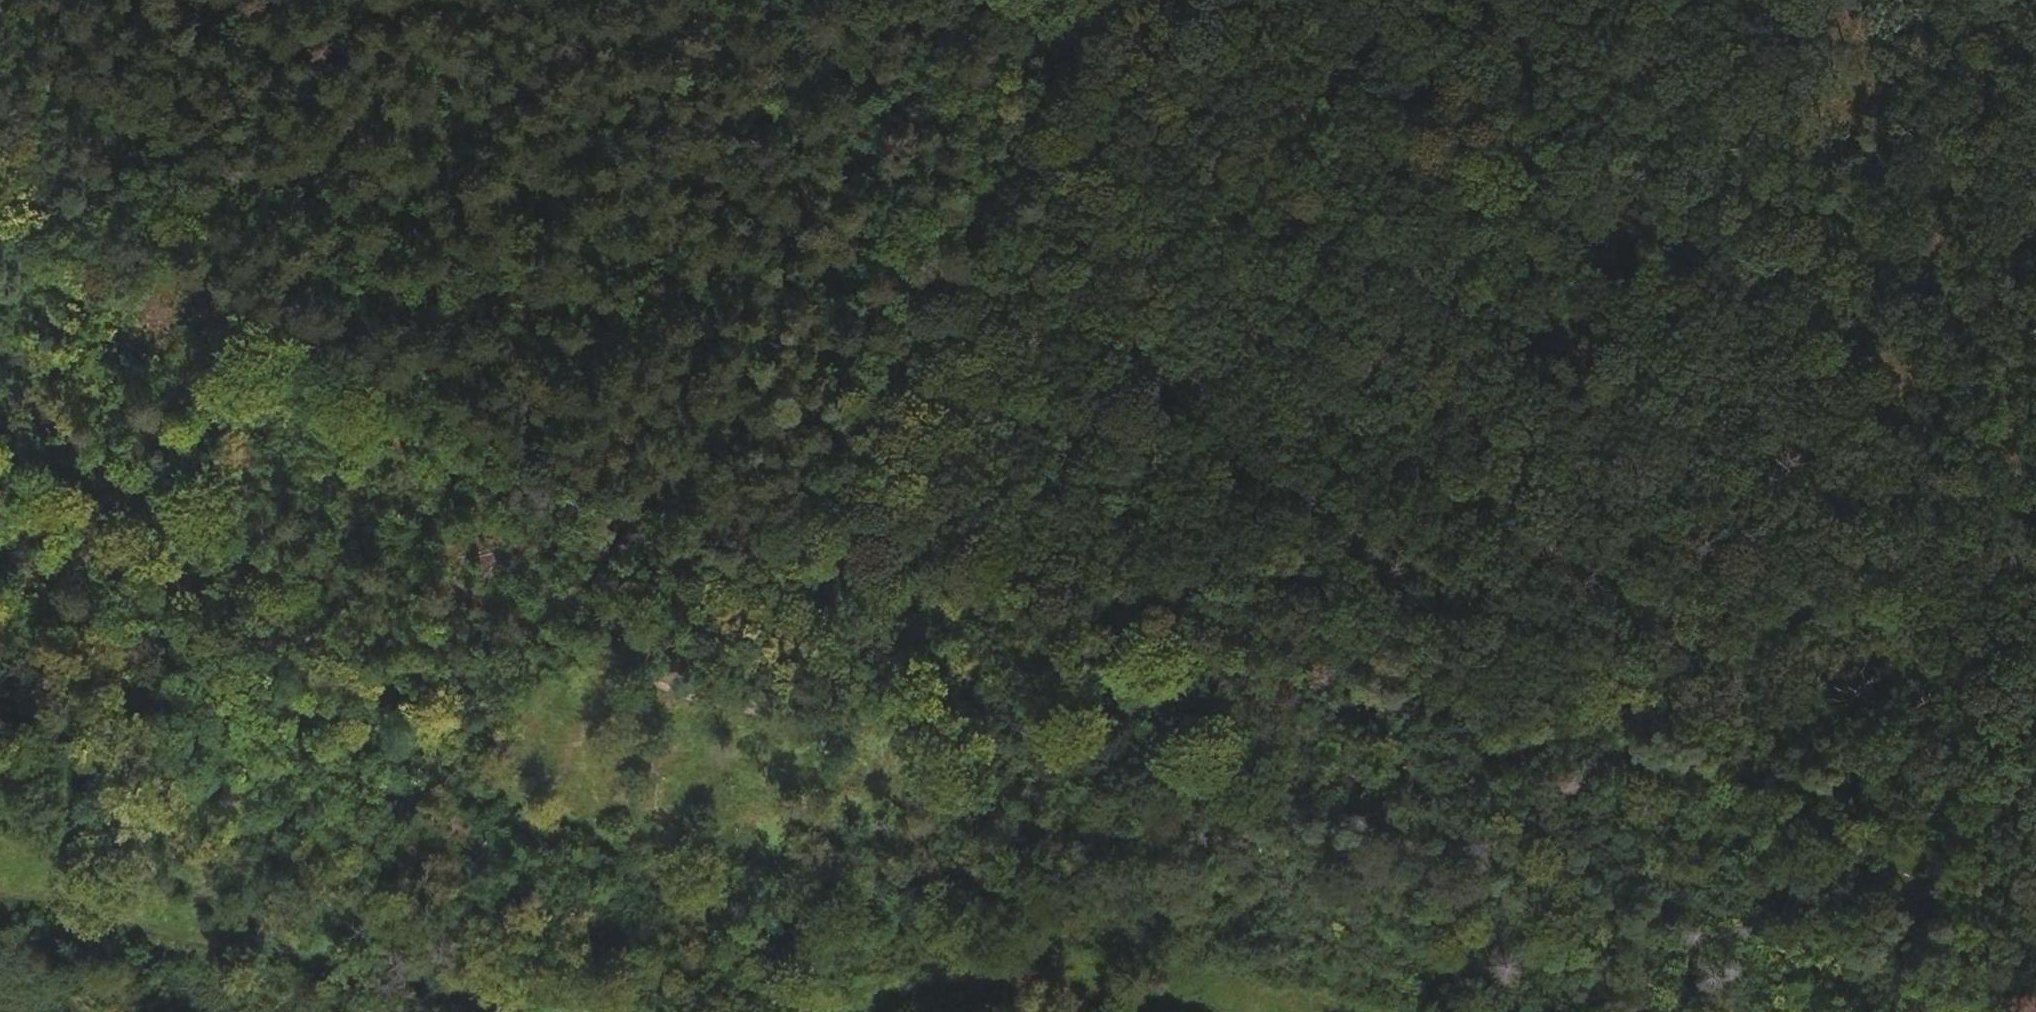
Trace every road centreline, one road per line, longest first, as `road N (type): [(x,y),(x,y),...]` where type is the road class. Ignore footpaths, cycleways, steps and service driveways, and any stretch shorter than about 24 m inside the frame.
road 1 (track): [(803,550),(606,493),(20,189),(70,0)]
road 2 (track): [(1095,0),(803,550)]

